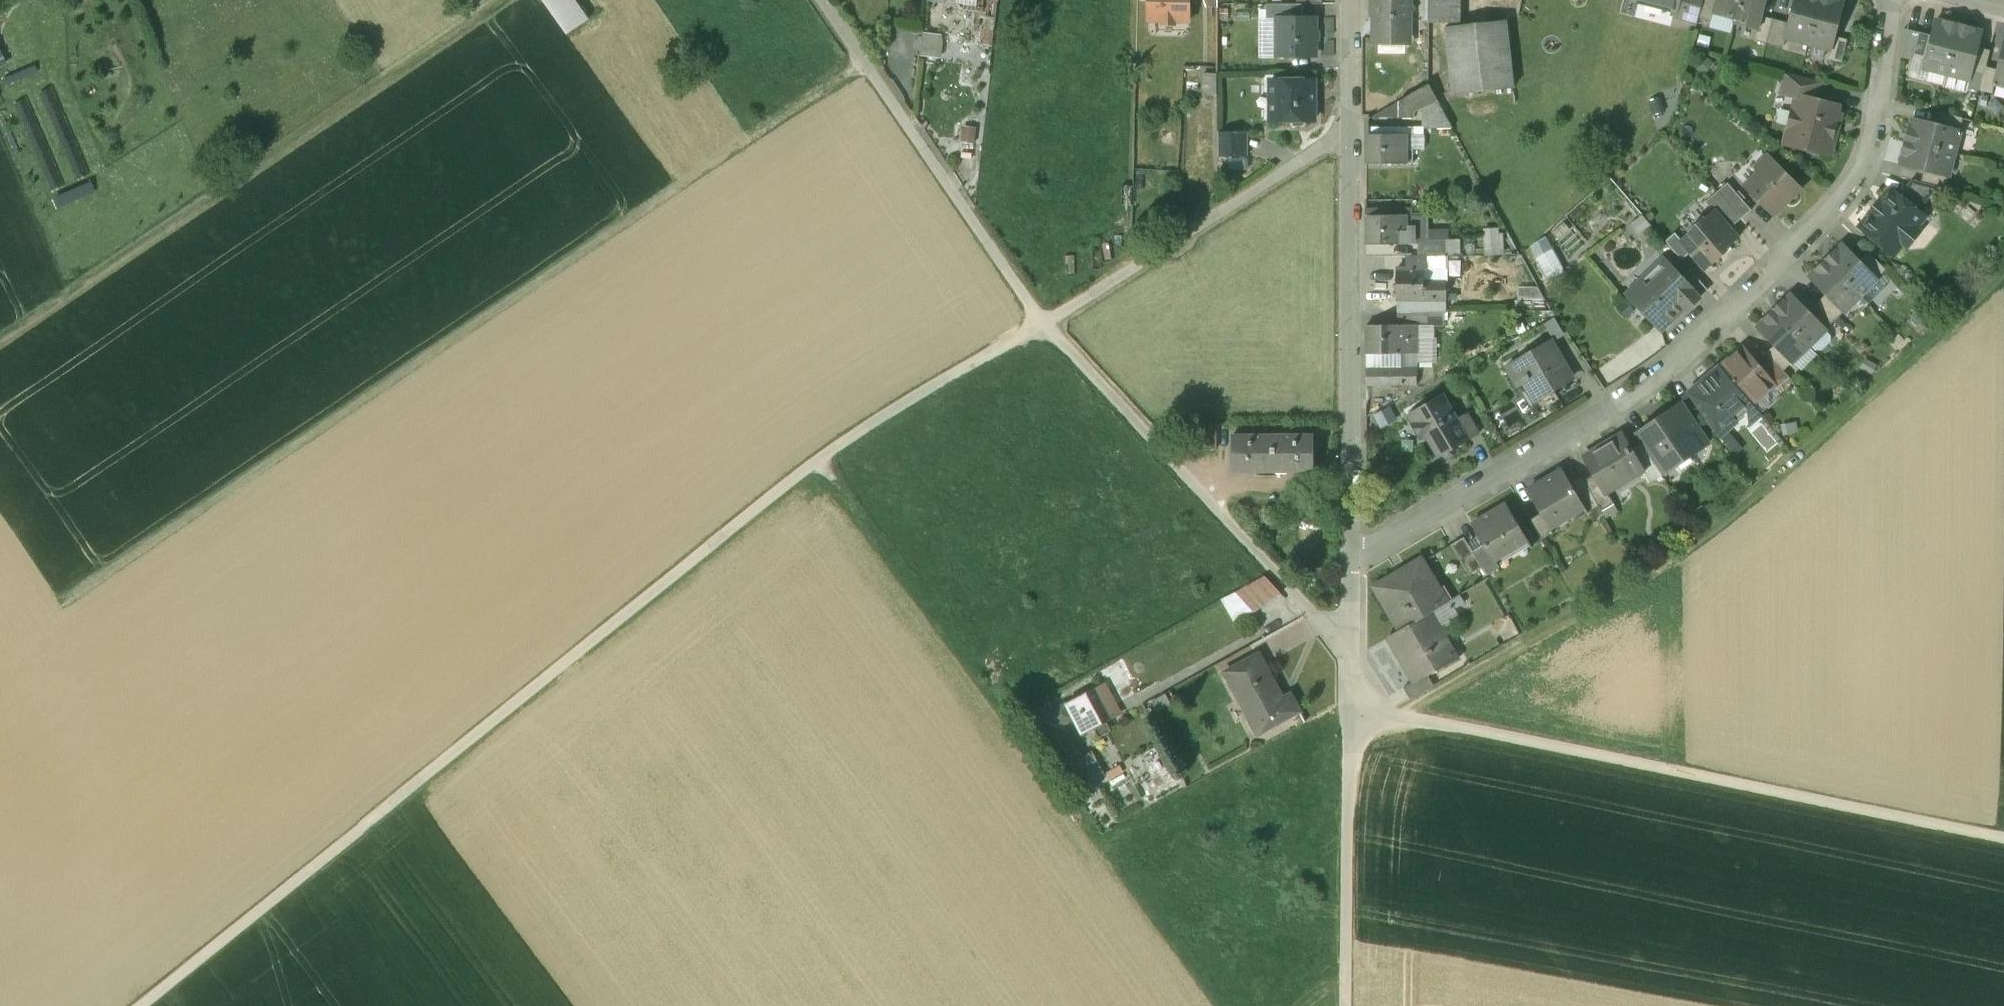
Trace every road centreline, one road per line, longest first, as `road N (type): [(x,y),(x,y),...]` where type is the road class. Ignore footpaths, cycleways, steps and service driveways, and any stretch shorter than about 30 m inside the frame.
road 1 (residential): [(1349,0),(1352,556),(1659,373),(1708,337),(1845,199),(1866,162),(1893,0)]
road 2 (track): [(1045,321),(794,478),(139,1005)]
road 3 (track): [(864,62),(63,602)]
road 4 (track): [(1404,715),(1664,569),(2003,273)]
road 5 (track): [(1232,1005),(818,460)]
road 6 (track): [(1351,706),(2003,837)]
road 7 (track): [(0,340),(505,0)]
road 8 (track): [(821,0),(1045,321)]
road 9 (track): [(1350,130),(1045,321)]
road 10 (track): [(1344,1005),(1351,706)]
road 11 (track): [(1351,706),(1352,556)]

